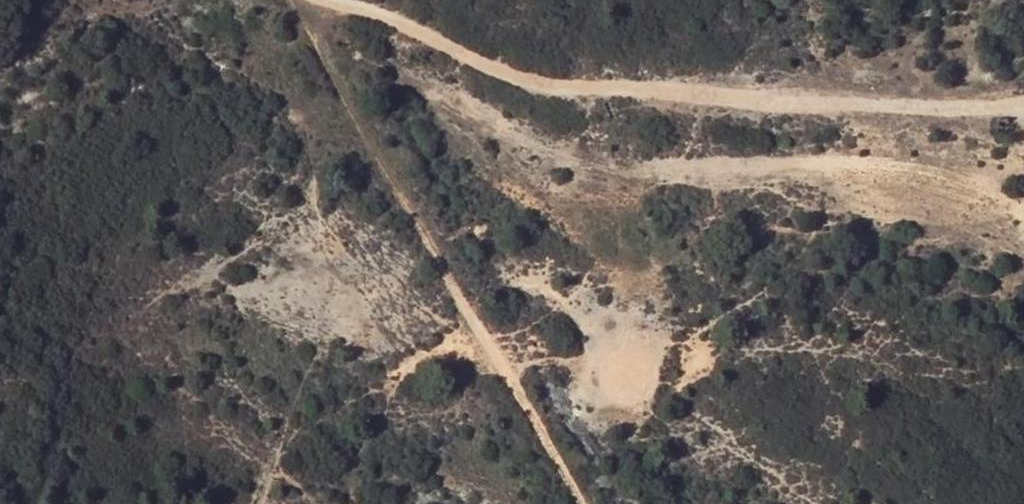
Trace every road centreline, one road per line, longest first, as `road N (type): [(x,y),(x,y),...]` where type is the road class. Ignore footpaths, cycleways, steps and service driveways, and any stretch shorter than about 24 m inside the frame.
road 1 (track): [(1023,99),(913,109),(507,78),(404,23),(329,0)]
road 2 (track): [(291,0),(584,503)]

